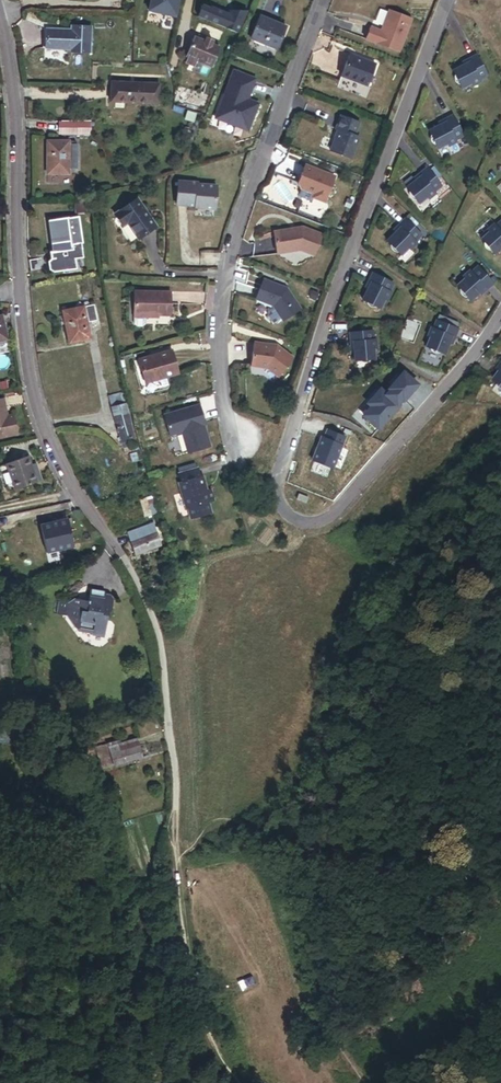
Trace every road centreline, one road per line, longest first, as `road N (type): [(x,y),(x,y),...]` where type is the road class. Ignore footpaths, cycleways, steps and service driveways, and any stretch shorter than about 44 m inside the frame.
road 1 (residential): [(452,0),(352,249),(278,466),(276,503),(284,514),(312,526),(338,514),(500,316)]
road 2 (residential): [(0,20),(12,74),(33,383),(57,467),(164,629),(176,807)]
road 3 (residential): [(329,0),(239,251),(227,326),(240,444)]

